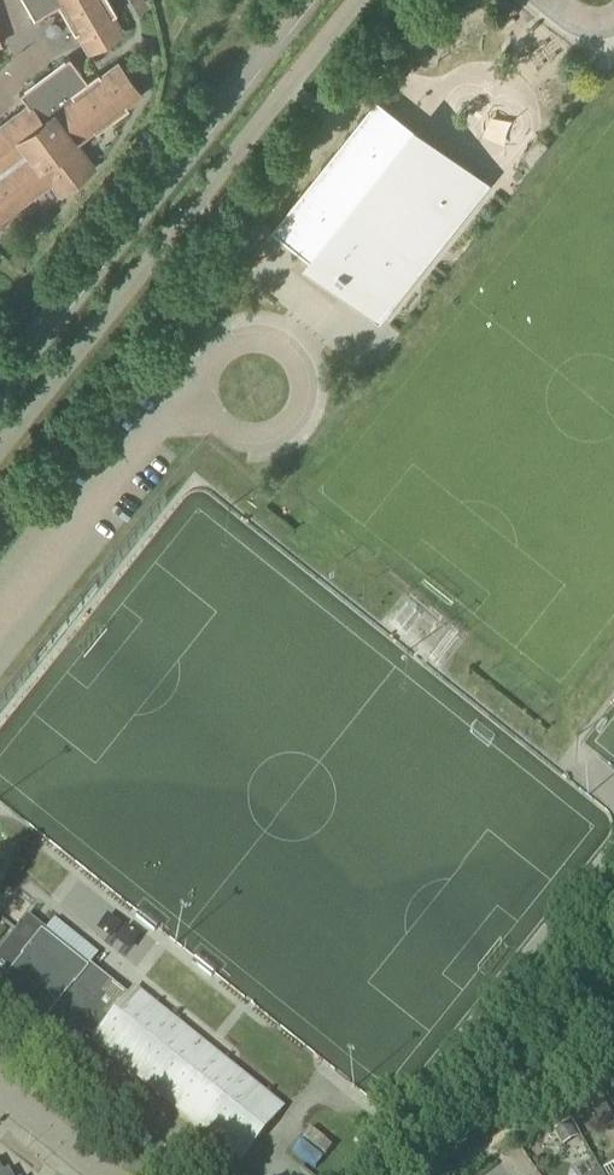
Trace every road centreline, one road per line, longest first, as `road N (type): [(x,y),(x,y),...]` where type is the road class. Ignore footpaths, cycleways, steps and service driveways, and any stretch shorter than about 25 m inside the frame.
road 1 (residential): [(102,1174),(0,1093)]

